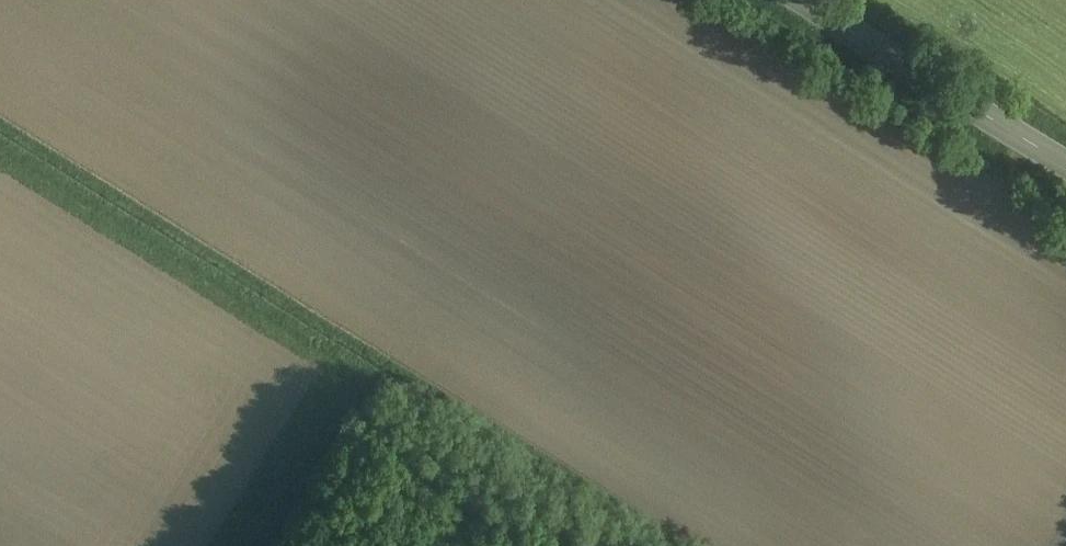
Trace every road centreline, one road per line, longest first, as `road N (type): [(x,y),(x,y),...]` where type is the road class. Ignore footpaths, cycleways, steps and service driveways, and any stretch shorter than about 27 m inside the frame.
road 1 (tertiary): [(1065,161),(805,0)]

